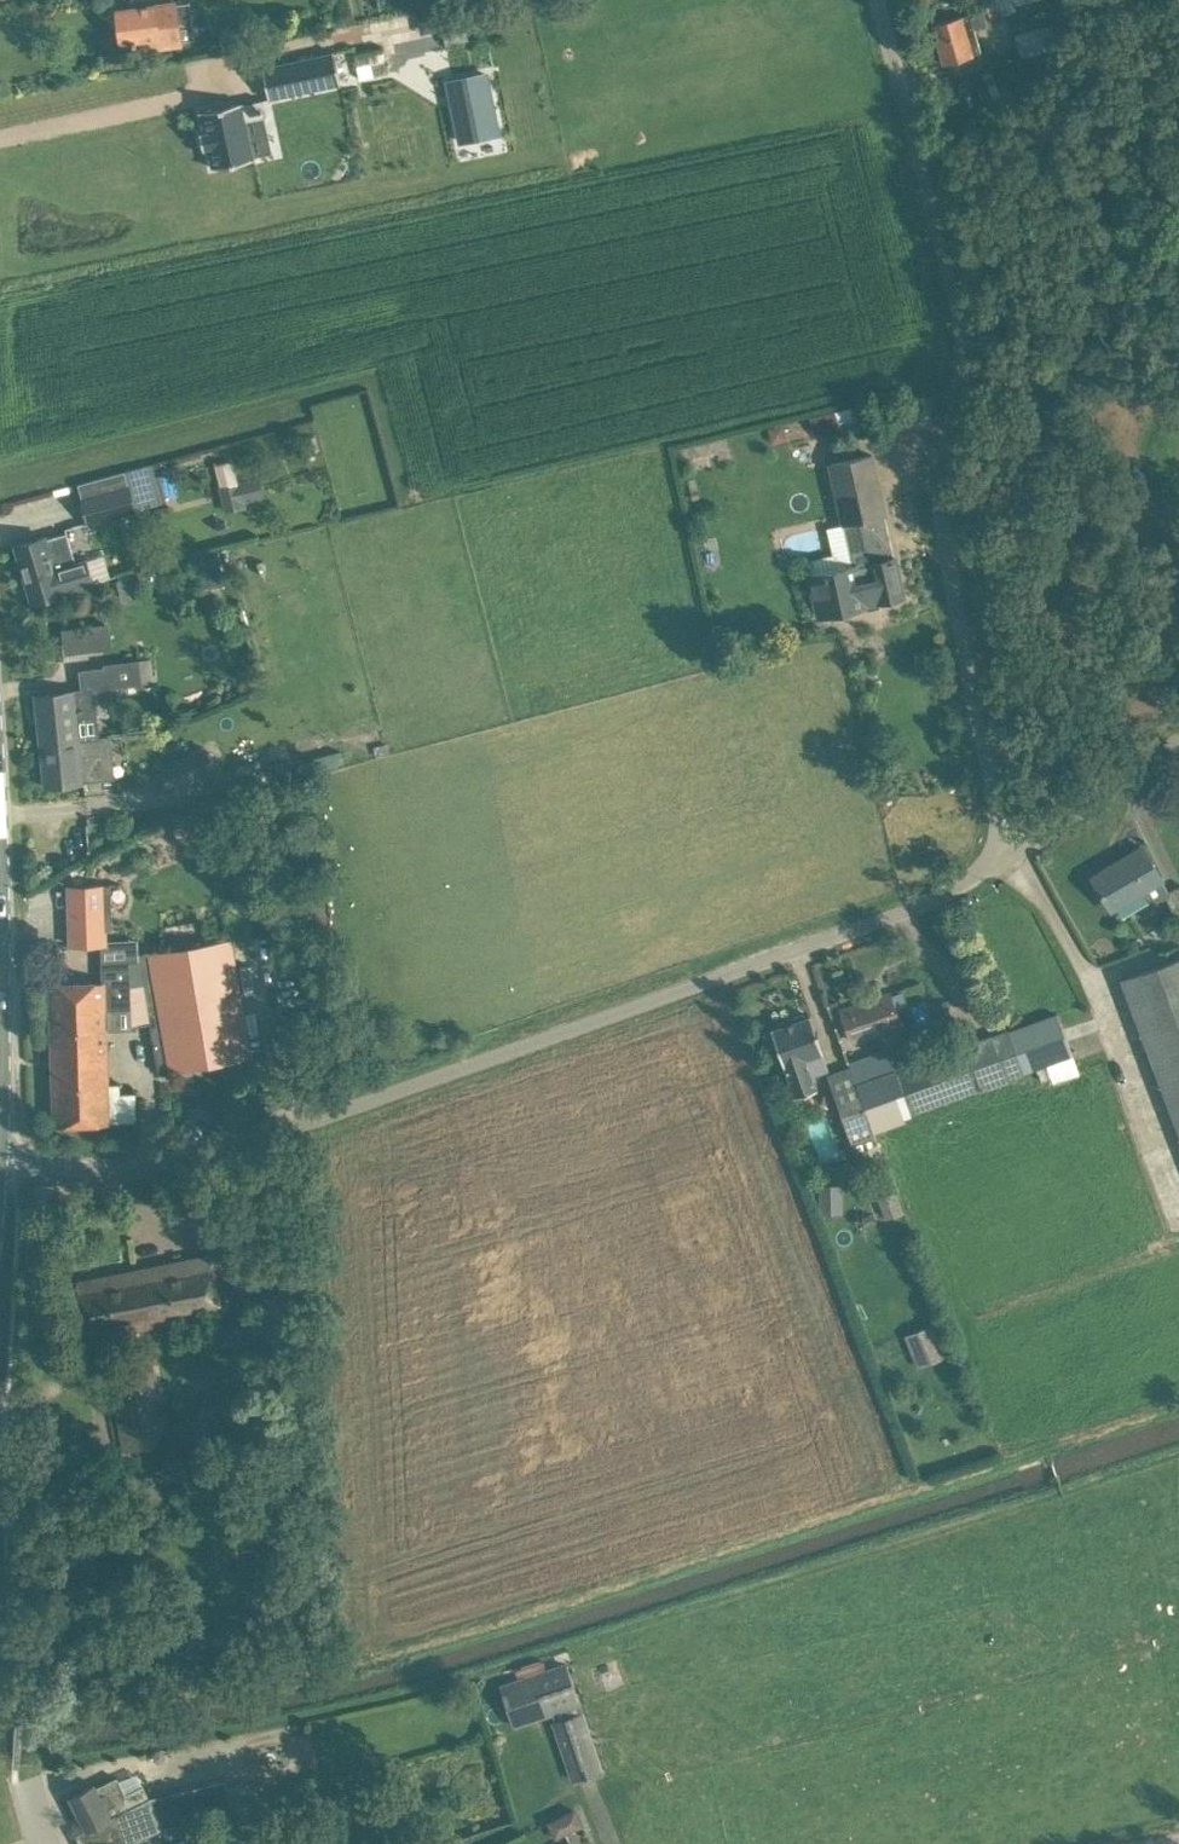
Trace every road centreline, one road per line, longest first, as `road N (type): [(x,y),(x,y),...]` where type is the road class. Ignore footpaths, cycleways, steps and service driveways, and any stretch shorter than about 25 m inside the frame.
road 1 (unclassified): [(0,1151),(128,1171),(259,1137),(923,905),(1015,855)]
road 2 (unclassified): [(1015,855),(986,786),(941,517),(961,312),(879,0)]
road 3 (unclassified): [(1015,855),(1178,744)]

